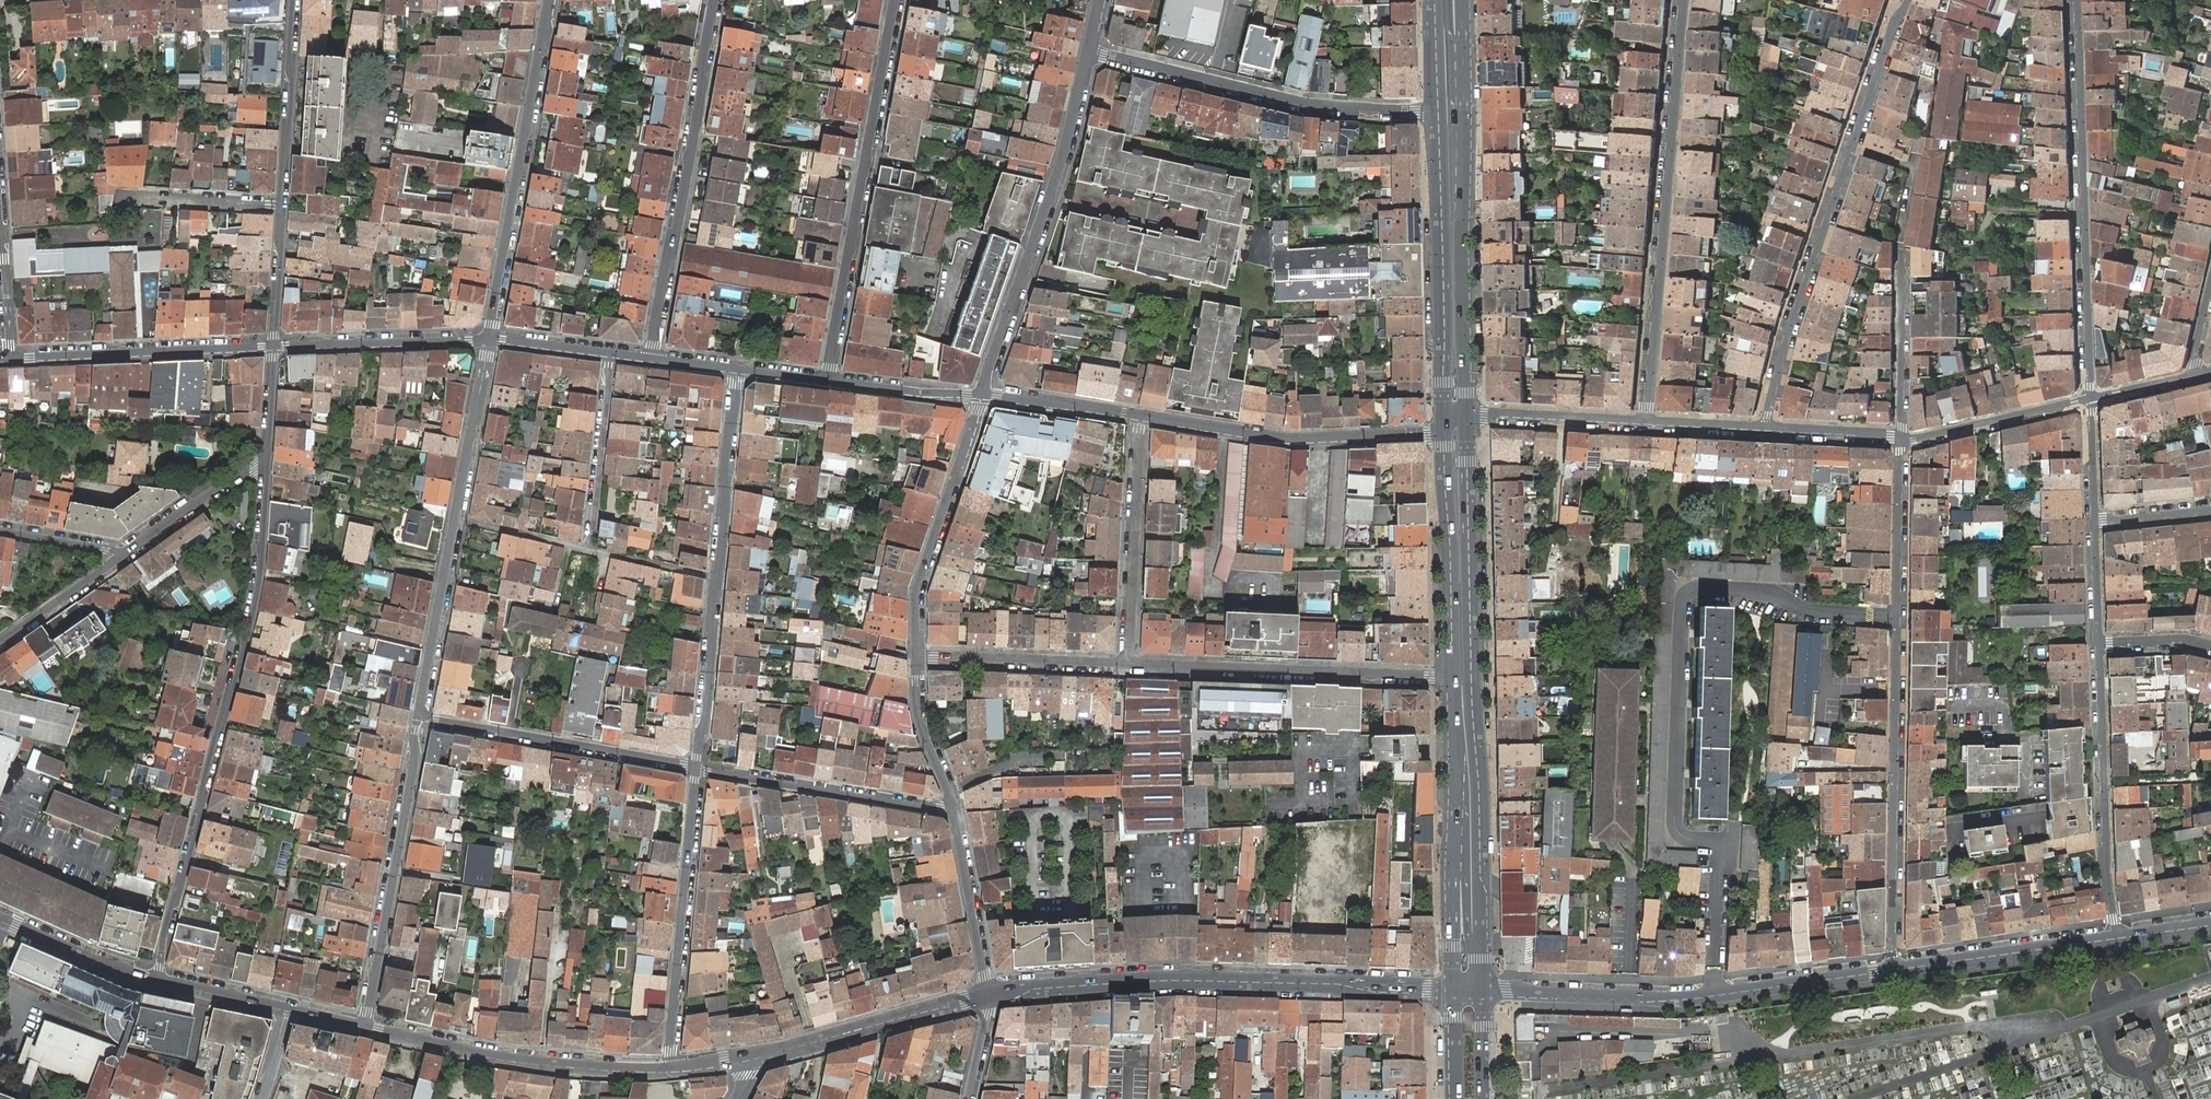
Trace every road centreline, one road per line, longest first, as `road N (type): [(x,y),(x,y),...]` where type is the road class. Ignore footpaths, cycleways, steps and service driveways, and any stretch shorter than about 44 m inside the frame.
road 1 (primary): [(1484,992),(1467,421)]
road 2 (residential): [(268,460),(252,618),(157,981)]
road 3 (residential): [(1892,971),(1902,439)]
road 4 (secondary): [(985,996),(1177,981),(1453,990)]
road 5 (residential): [(1908,0),(1787,335),(1766,430)]
road 6 (residential): [(1645,424),(1680,0)]
road 7 (primary): [(1467,421),(1464,0)]
road 8 (secondary): [(1484,992),(1692,998),(1892,971)]
road 9 (residential): [(2088,402),(2076,0)]
road 10 (residential): [(828,377),(894,0)]
road 11 (residential): [(714,0),(651,359)]
road 12 (residential): [(982,396),(1088,50)]
road 13 (residential): [(1088,50),(1305,106),(1439,111)]
road 14 (residential): [(490,340),(548,0)]
road 15 (residential): [(1454,676),(1129,665)]
road 16 (primary): [(1439,111),(1445,428)]
road 17 (residential): [(365,1027),(421,718)]
road 18 (secondary): [(365,1027),(501,1058),(671,1069)]
road 19 (residential): [(1140,415),(1298,441),(1445,428)]
road 20 (residential): [(699,768),(671,1069)]
road 21 (residential): [(2117,938),(2105,846),(2098,643)]
road 22 (residential): [(699,768),(421,718)]
road 23 (residential): [(917,658),(917,587),(982,396)]
road 24 (residential): [(9,358),(275,346)]
road 25 (residential): [(955,805),(927,808),(699,768)]
road 26 (residential): [(1129,665),(1140,415)]
road 27 (secondary): [(1456,746),(1469,939),(1484,992)]
road 28 (primary): [(1445,428),(1454,676)]
road 29 (primary): [(1456,746),(1453,990)]
road 30 (secondary): [(752,1059),(985,996)]
road 31 (secondary): [(1892,971),(2117,938)]
road 32 (residential): [(275,346),(490,340)]
road 33 (residential): [(1129,665),(917,658)]
road 34 (residential): [(738,368),(716,577)]
road 35 (residential): [(295,0),(283,205)]
road 36 (residential): [(421,718),(455,519)]
road 37 (residential): [(610,354),(588,549)]
road 38 (residential): [(985,996),(955,805)]
road 39 (residential): [(716,577),(699,768)]
road 40 (residential): [(1902,439),(2088,402)]
road 41 (residential): [(455,519),(490,340)]
road 42 (residential): [(1467,421),(1645,424)]
road 43 (secondary): [(0,918),(157,981)]
road 44 (residential): [(119,197),(283,205)]
road 45 (residential): [(268,460),(133,553)]
road 46 (residential): [(9,358),(0,195)]
road 47 (residential): [(133,553),(0,645)]
road 48 (residential): [(982,396),(1140,415)]
road 49 (residential): [(828,377),(982,396)]
road 50 (residential): [(955,805),(926,735),(917,658)]
road 51 (residential): [(283,205),(275,346)]
road 52 (residential): [(455,519),(588,549)]
road 53 (residential): [(1766,430),(1902,439)]
road 54 (residential): [(133,553),(0,531)]
road 55 (secondary): [(157,981),(286,1010)]
road 56 (residential): [(588,549),(716,577)]
road 57 (residential): [(1645,424),(1766,430)]
road 58 (residential): [(2098,643),(2093,522)]
road 59 (residential): [(490,340),(610,354)]
road 60 (residential): [(2093,522),(2088,402)]

